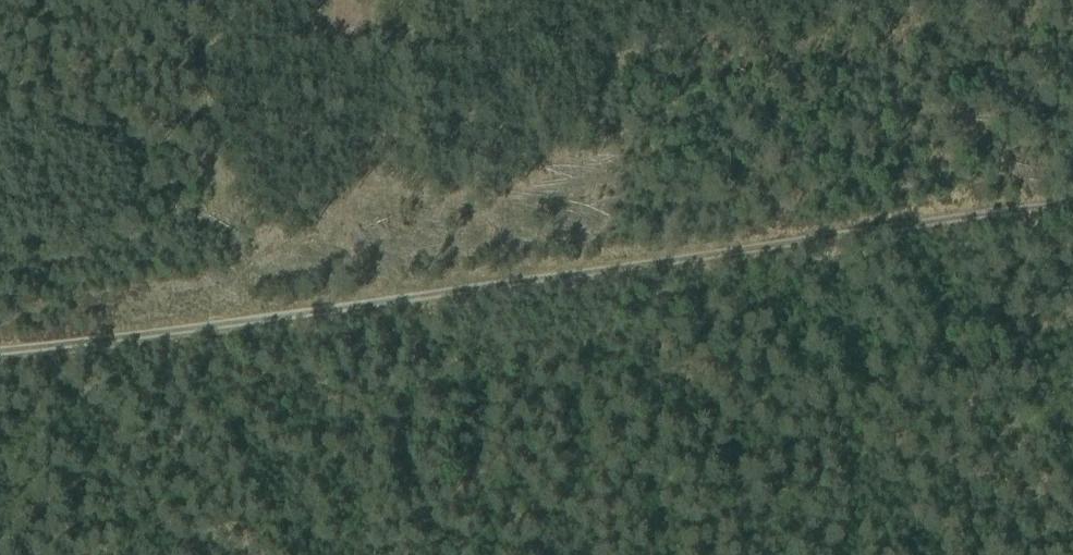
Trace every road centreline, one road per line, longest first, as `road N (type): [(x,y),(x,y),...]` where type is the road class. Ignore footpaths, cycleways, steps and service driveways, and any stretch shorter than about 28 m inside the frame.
road 1 (track): [(0,352),(1072,199)]

